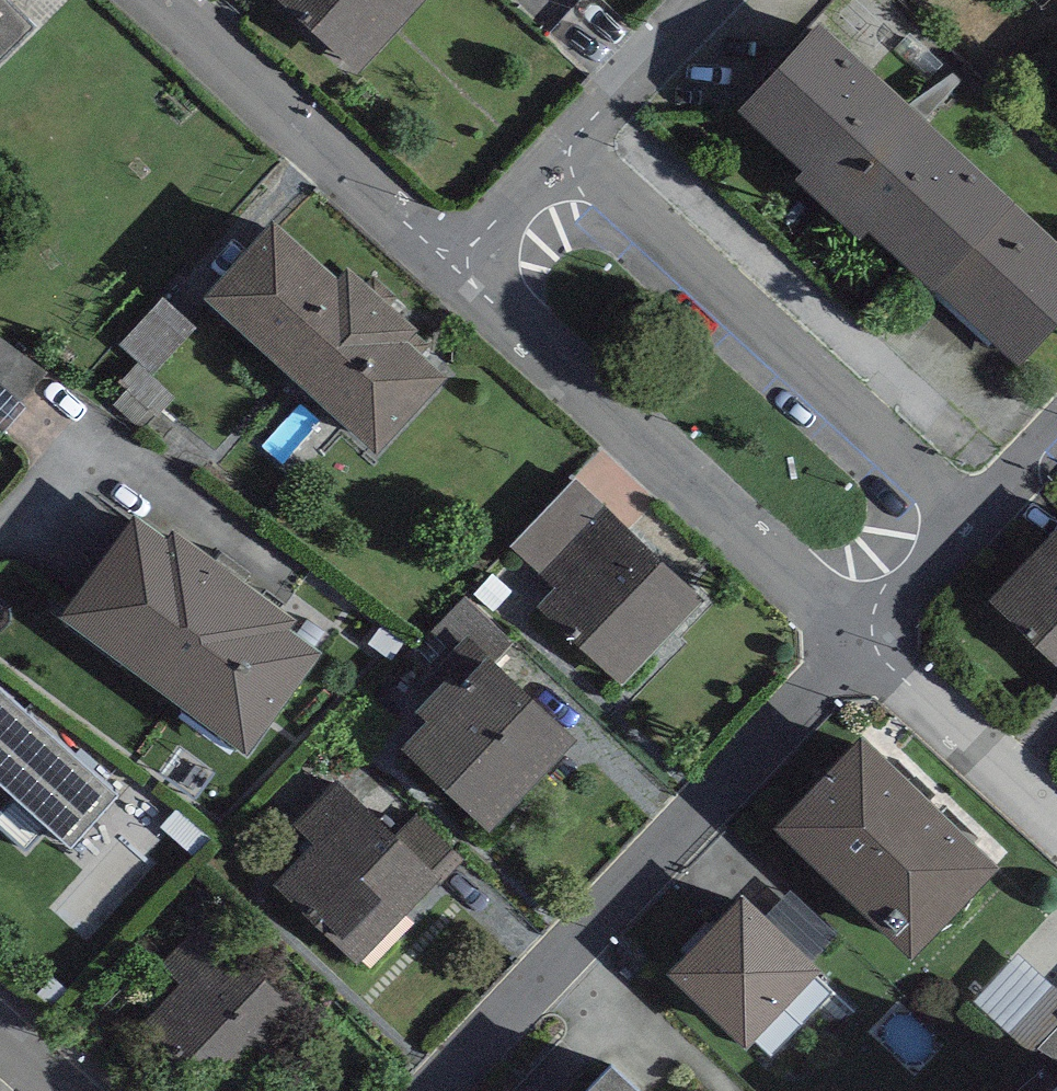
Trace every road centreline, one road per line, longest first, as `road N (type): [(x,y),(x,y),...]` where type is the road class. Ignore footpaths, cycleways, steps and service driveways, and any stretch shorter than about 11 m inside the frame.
road 1 (residential): [(437,1090),(858,644)]
road 2 (residential): [(567,144),(975,523)]
road 3 (residential): [(452,264),(858,644)]
road 4 (residential): [(164,0),(452,264)]
road 5 (residential): [(858,644),(1056,823)]
road 6 (residential): [(703,0),(567,144)]
road 7 (residential): [(858,644),(975,523)]
road 8 (residential): [(567,144),(452,264)]

